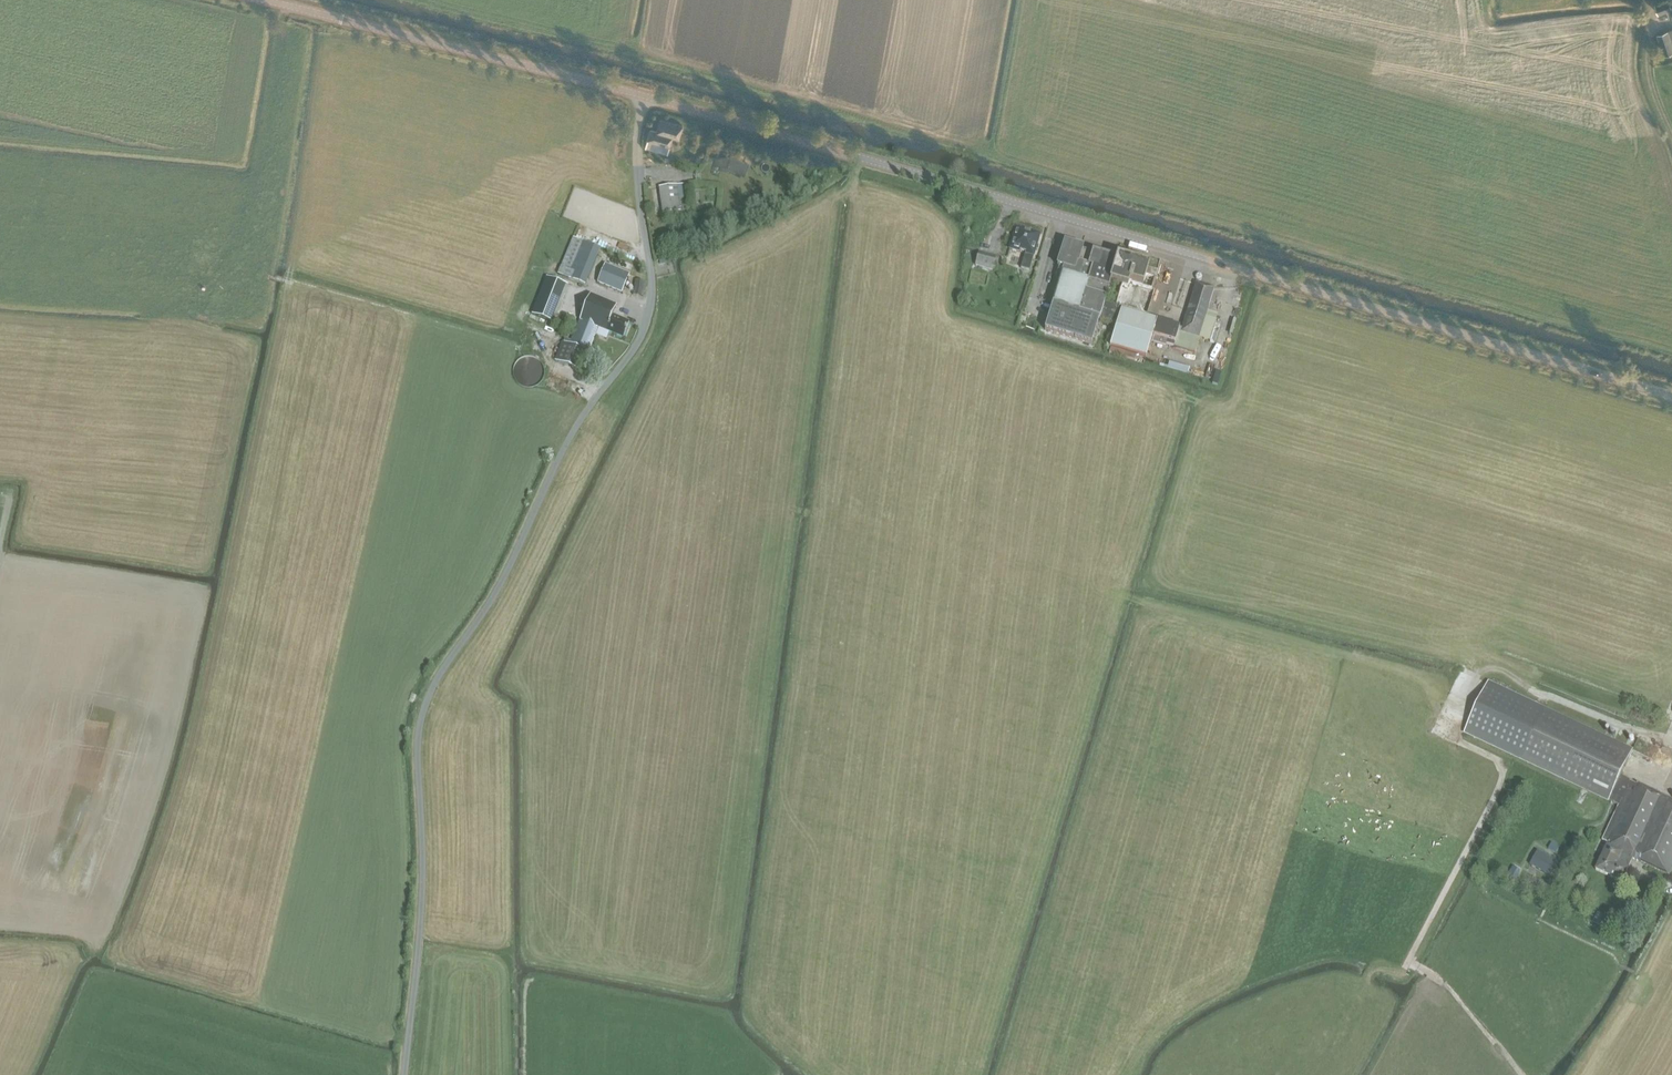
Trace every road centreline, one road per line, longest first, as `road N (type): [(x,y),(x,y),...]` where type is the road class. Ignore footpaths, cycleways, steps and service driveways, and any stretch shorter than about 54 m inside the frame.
road 1 (tertiary): [(1671,395),(645,94)]
road 2 (unclassified): [(404,1074),(421,901),(419,729),(431,691),(502,584),(565,448),(649,318),(637,148),(645,94)]
road 3 (tertiary): [(645,94),(271,0)]
road 4 (track): [(1502,778),(1410,962),(1520,1074)]
road 5 (track): [(1671,921),(1590,1074)]

